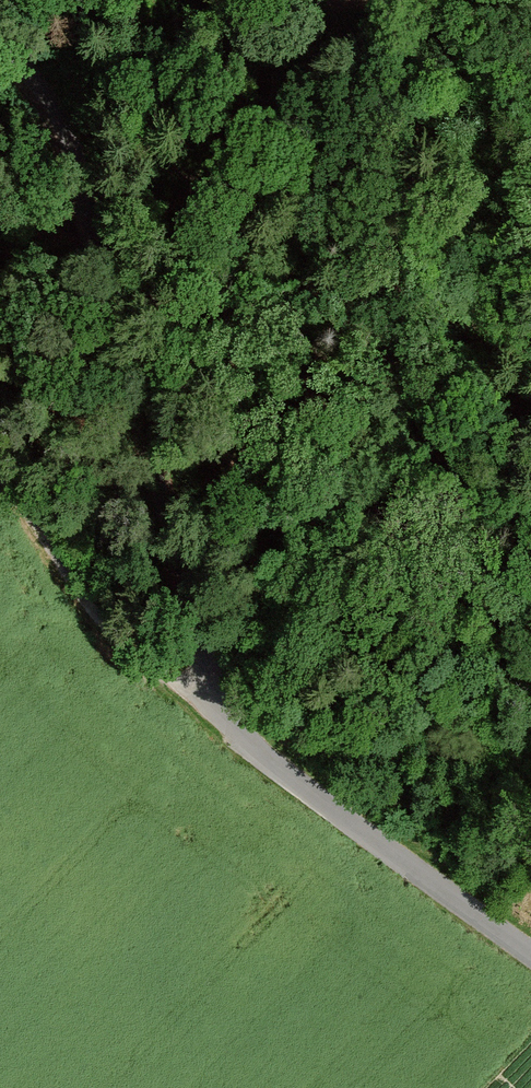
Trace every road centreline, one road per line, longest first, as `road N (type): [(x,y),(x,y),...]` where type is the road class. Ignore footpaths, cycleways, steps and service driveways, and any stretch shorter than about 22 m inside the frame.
road 1 (unclassified): [(0,46),(43,88),(76,158),(222,702),(252,738),(530,947)]
road 2 (track): [(222,702),(169,673),(89,600),(0,458)]

